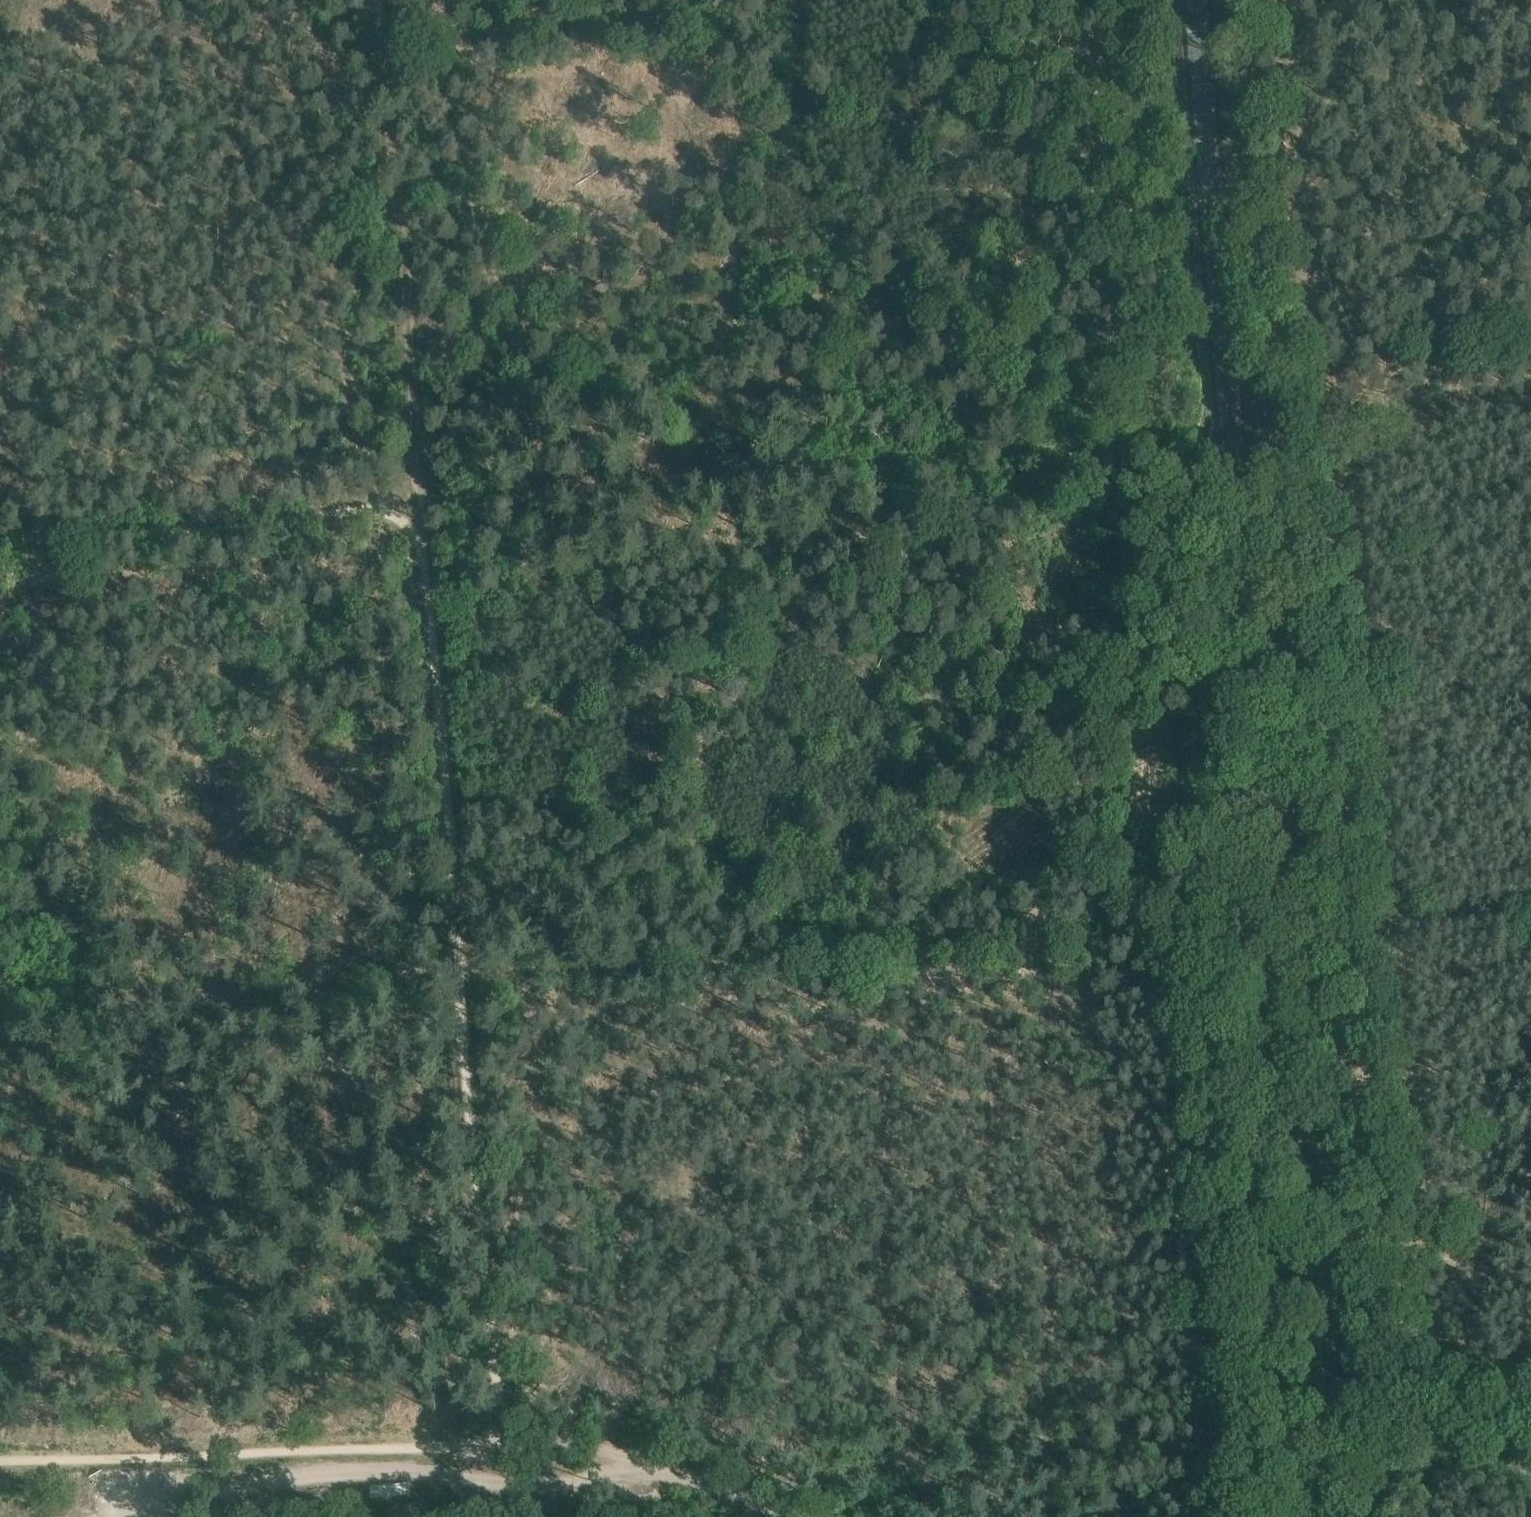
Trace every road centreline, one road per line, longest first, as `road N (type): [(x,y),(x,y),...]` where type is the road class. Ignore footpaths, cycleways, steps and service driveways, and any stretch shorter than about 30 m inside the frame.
road 1 (unclassified): [(1322,1516),(1195,0)]
road 2 (track): [(0,1467),(495,1449)]
road 3 (track): [(591,1452),(733,1495)]

